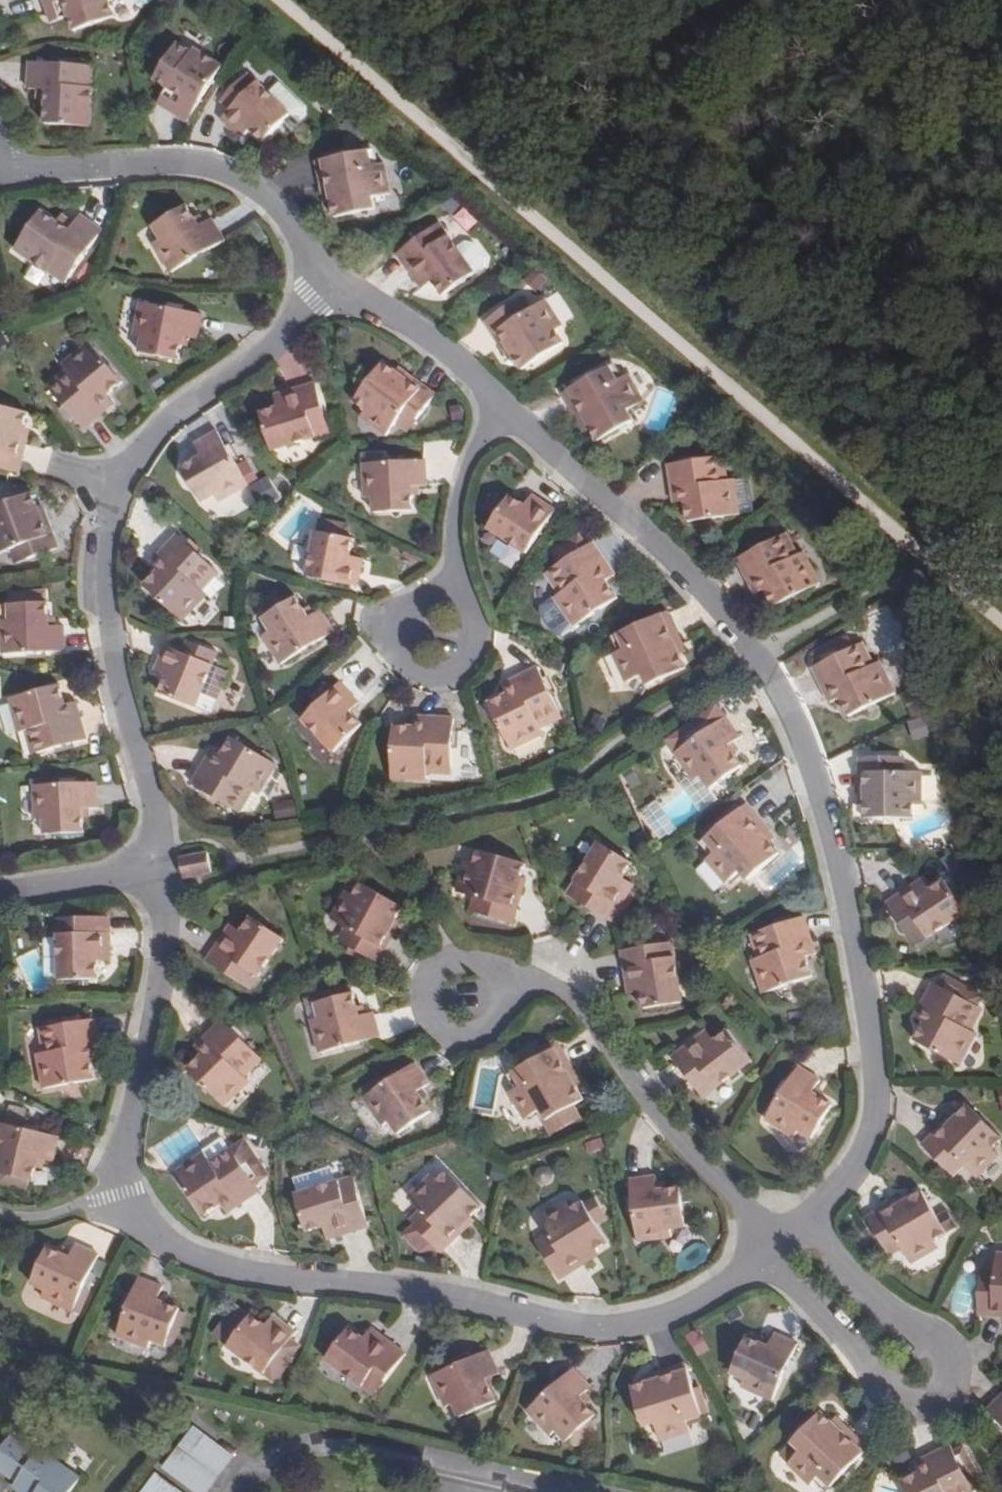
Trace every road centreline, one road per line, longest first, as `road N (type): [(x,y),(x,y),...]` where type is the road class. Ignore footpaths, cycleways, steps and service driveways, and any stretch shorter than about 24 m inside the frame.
road 1 (residential): [(758,1262),(708,1296),(629,1325),(552,1323),(464,1302),(262,1278),(166,1250),(133,1223),(113,1157),(157,984),(158,872)]
road 2 (track): [(262,0),(1001,631)]
road 3 (residential): [(501,410),(704,596),(783,710),(821,808),(875,1066),(865,1139),(837,1191),(804,1224)]
road 4 (residential): [(158,872),(106,628),(115,488),(148,436),(283,333),(335,279)]
road 5 (residential): [(758,1262),(894,1404),(932,1407),(949,1391),(946,1345),(917,1330),(804,1224)]
road 6 (residential): [(460,998),(496,985),(554,990),(600,1035),(651,1115),(781,1247)]
road 7 (residential): [(0,177),(184,167),(247,185),(335,279)]
road 8 (residential): [(434,638),(454,563),(456,497),(473,446),(501,410)]
road 9 (residential): [(335,279),(426,340),(501,410)]
road 10 (residential): [(158,872),(0,896)]

